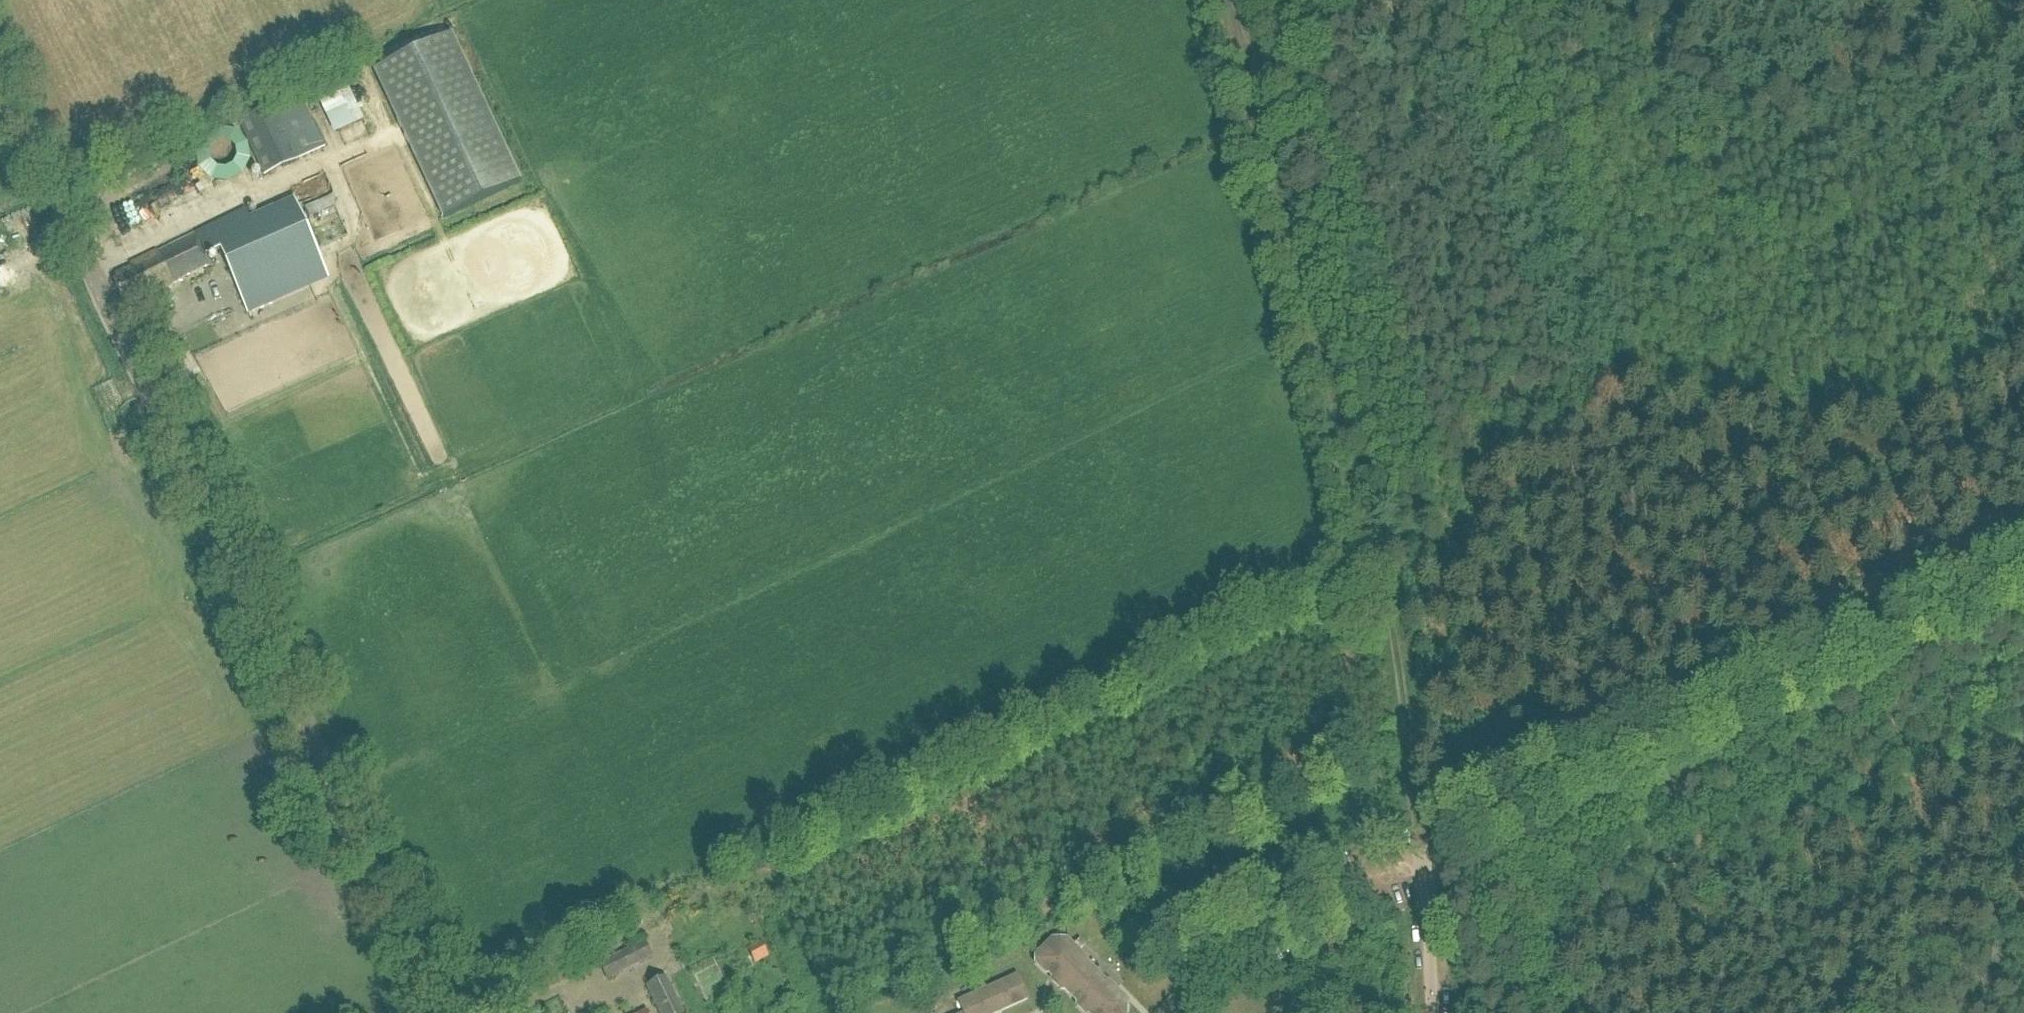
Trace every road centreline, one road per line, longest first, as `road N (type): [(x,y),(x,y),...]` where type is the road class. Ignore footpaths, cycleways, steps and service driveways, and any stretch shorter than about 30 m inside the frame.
road 1 (tertiary): [(442,1012),(0,81)]
road 2 (track): [(1162,1012),(1224,947),(1251,932),(2023,568)]
road 3 (track): [(1232,0),(1405,676),(1410,785)]
road 4 (unclassified): [(1410,785),(1432,1012)]

